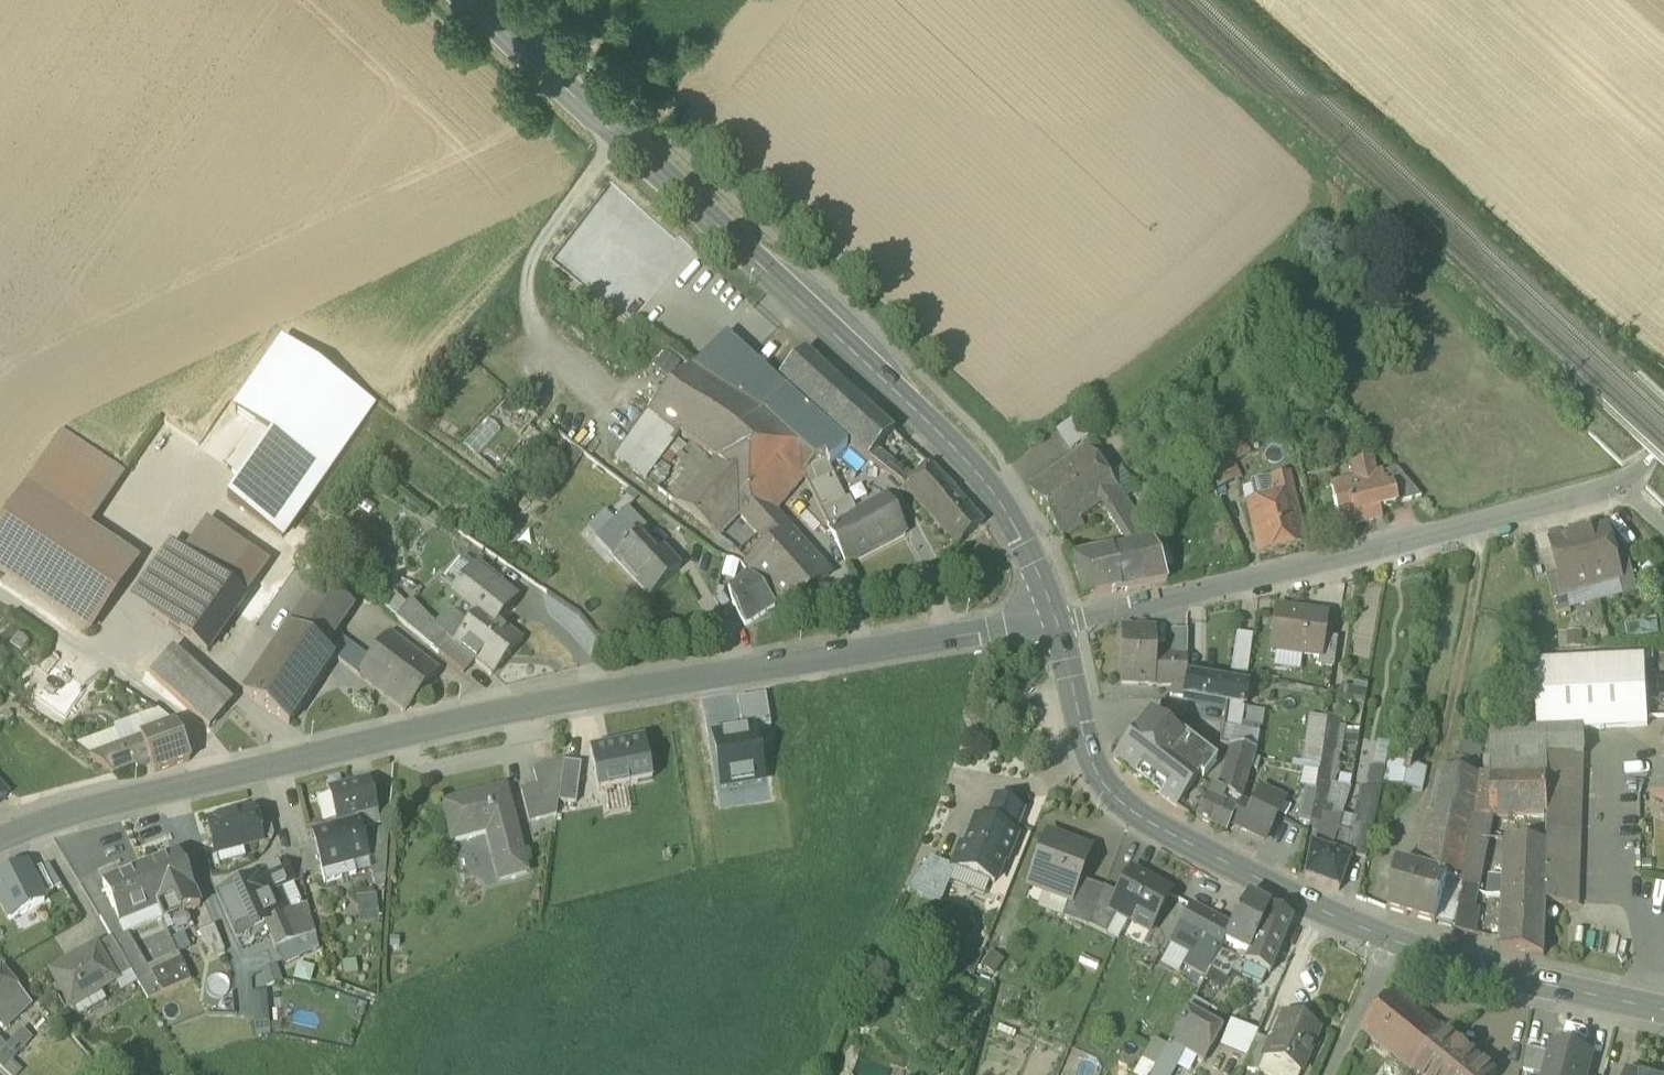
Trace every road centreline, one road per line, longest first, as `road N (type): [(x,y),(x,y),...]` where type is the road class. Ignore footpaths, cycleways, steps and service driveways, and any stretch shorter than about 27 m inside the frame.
road 1 (tertiary): [(0,843),(22,830),(431,727),(1055,624)]
road 2 (secondary): [(476,0),(980,469),(1055,624)]
road 3 (secondary): [(1662,1010),(1389,940),(1131,813),(1091,755),(1055,624)]
road 4 (residential): [(1625,485),(1055,624)]
road 5 (track): [(0,598),(186,724),(211,779)]
road 6 (track): [(1389,940),(1331,1074)]

